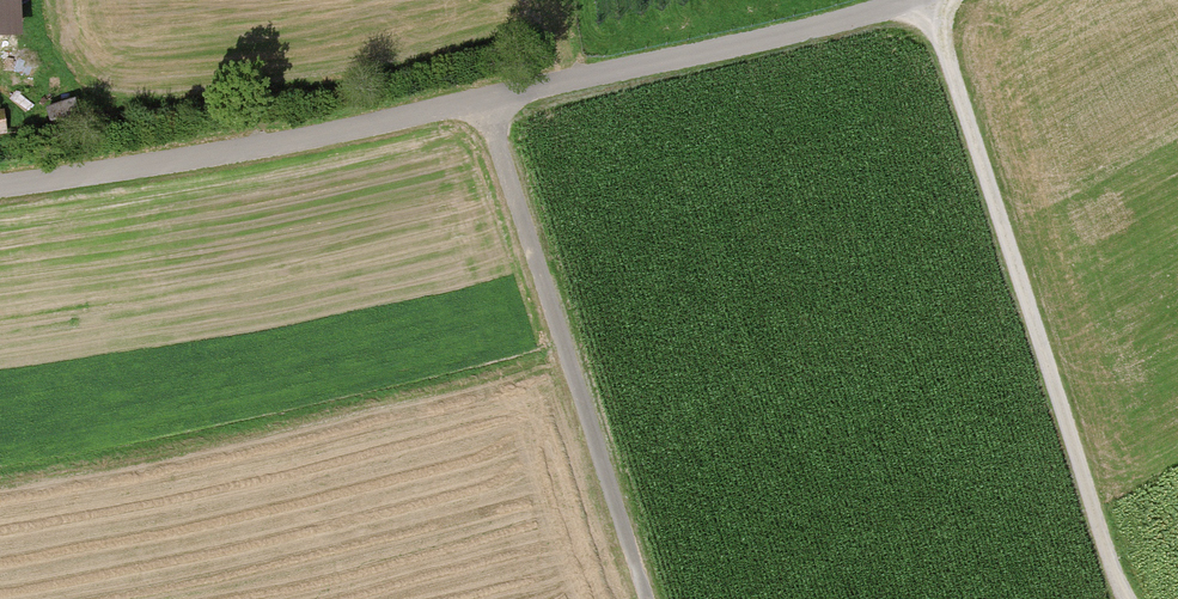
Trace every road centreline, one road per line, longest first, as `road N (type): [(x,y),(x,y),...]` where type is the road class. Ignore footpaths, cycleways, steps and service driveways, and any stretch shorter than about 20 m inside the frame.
road 1 (unclassified): [(911,0),(485,101),(173,162),(0,185)]
road 2 (track): [(929,0),(1115,585),(1126,598)]
road 3 (track): [(647,598),(485,101)]

